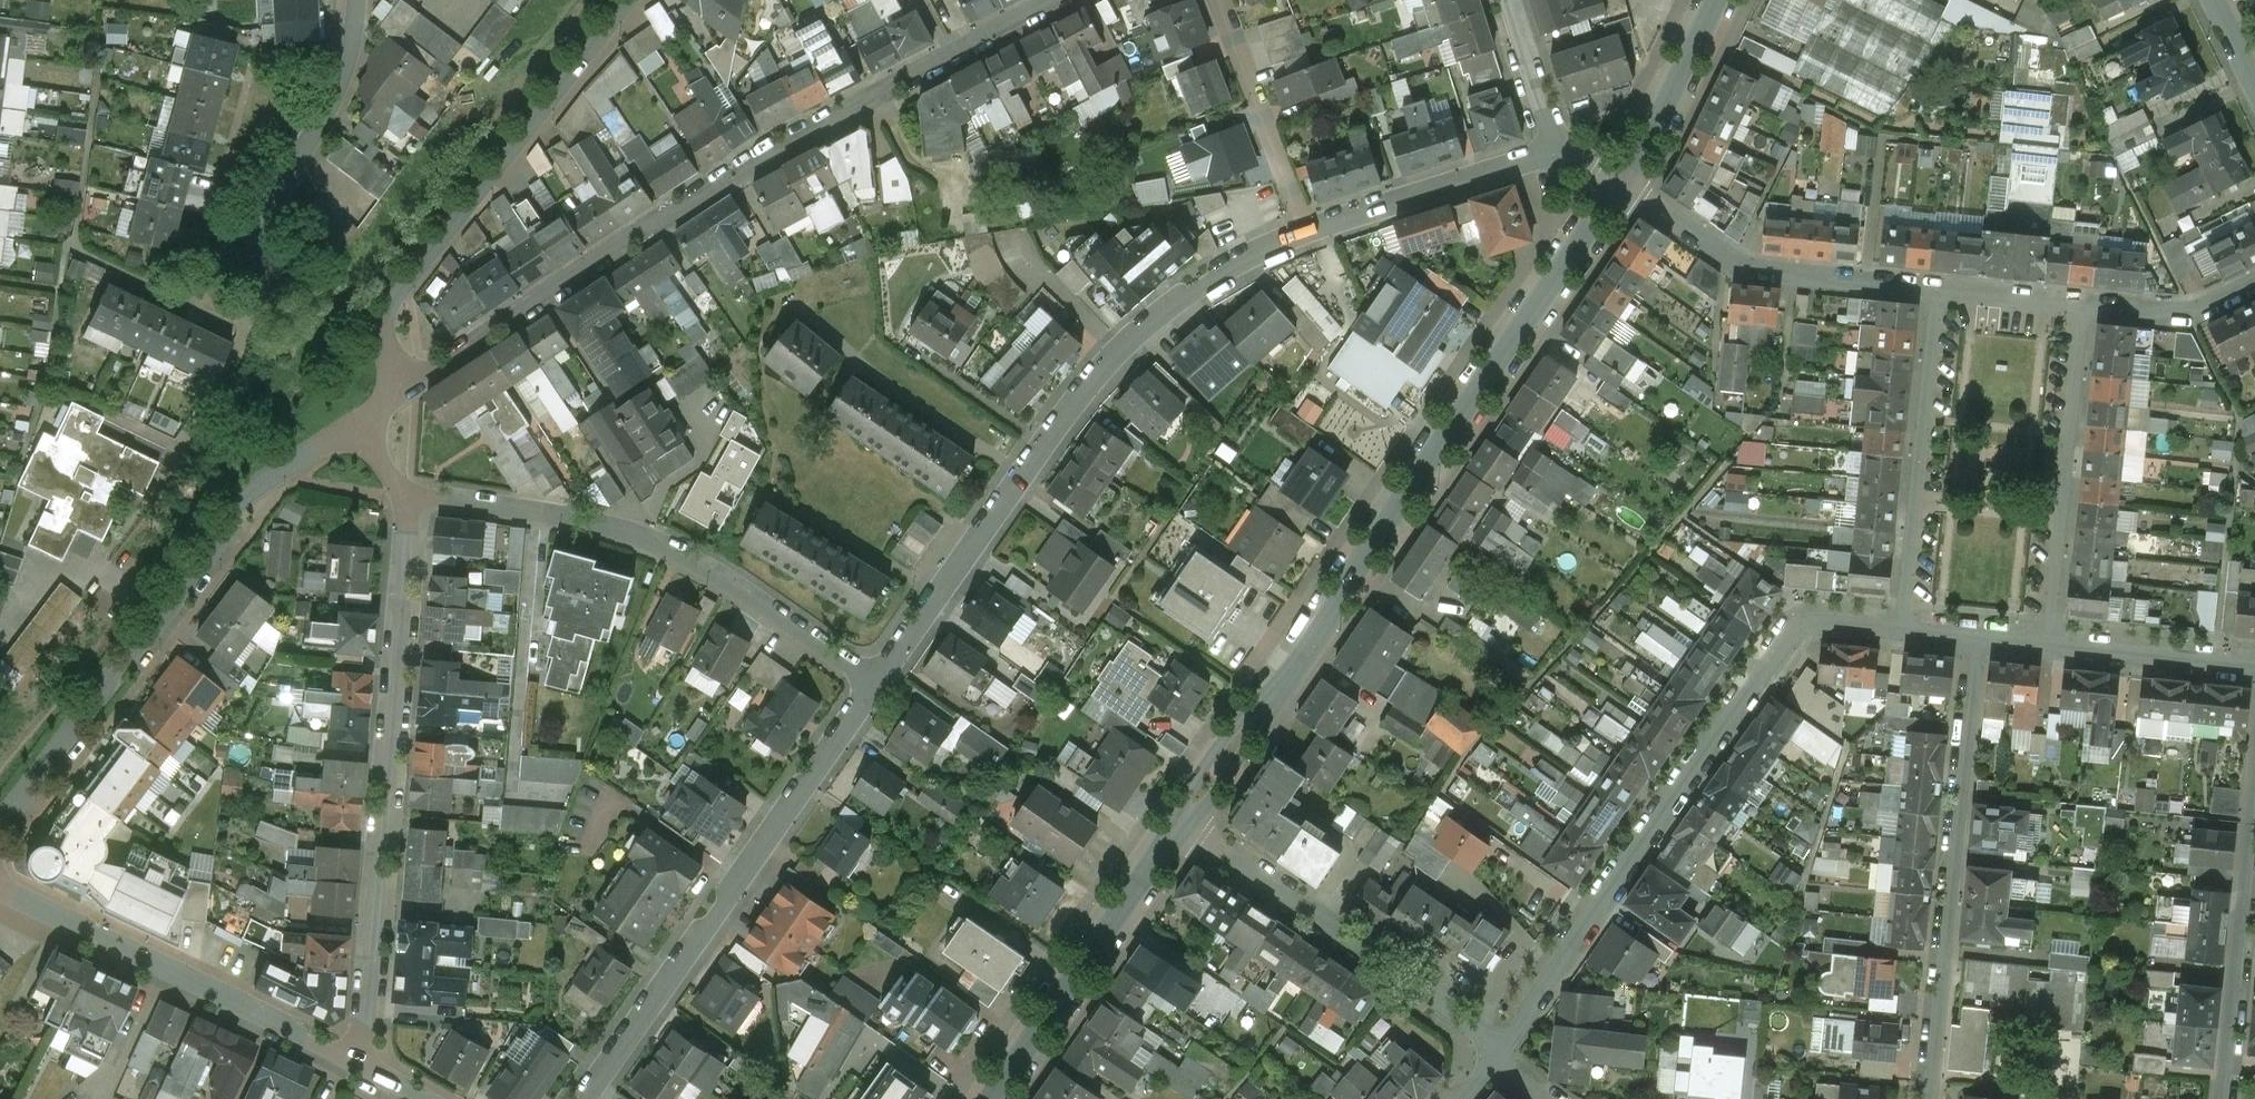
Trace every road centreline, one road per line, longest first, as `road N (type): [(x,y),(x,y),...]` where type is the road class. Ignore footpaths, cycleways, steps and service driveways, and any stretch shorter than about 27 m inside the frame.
road 1 (tertiary): [(1183,826),(1618,187)]
road 2 (residential): [(409,376),(1060,0)]
road 3 (residential): [(1308,228),(1157,319),(1069,412),(879,684)]
road 4 (residential): [(1501,1045),(1803,613),(1896,626)]
road 5 (residential): [(362,1067),(378,978),(418,492)]
road 6 (residential): [(0,830),(274,481),(365,407)]
road 7 (residential): [(418,492),(639,534),(719,571),(879,684)]
road 8 (residential): [(879,684),(590,1098)]
road 9 (residential): [(1929,1098),(1977,634)]
road 10 (residential): [(409,376),(388,343),(388,316),(399,293),(629,0)]
road 11 (residential): [(0,889),(362,1067)]
road 12 (residential): [(1183,826),(1501,1045)]
road 13 (residential): [(357,0),(345,74),(261,226),(271,312),(243,352)]
road 14 (residential): [(1930,286),(1896,626)]
road 15 (residential): [(2049,644),(2082,305)]
road 16 (tertiary): [(988,1098),(1183,826)]
road 17 (residential): [(1930,286),(1746,263),(1618,187)]
road 18 (residential): [(2225,1098),(2254,807)]
road 19 (residential): [(1558,155),(1308,228)]
road 20 (residential): [(1217,0),(1308,228)]
road 21 (tertiary): [(1618,187),(1717,0)]
road 22 (residential): [(2049,644),(2254,666)]
road 23 (residential): [(2254,289),(2194,320),(2082,305)]
road 24 (residential): [(1509,0),(1558,155)]
road 25 (residential): [(2082,305),(1930,286)]

